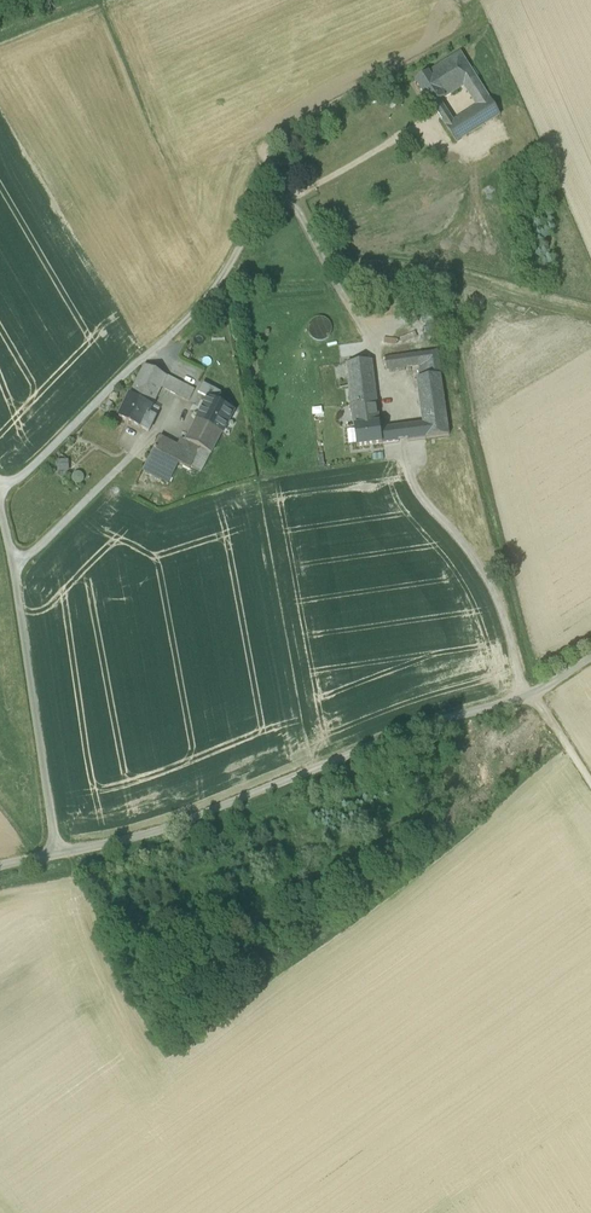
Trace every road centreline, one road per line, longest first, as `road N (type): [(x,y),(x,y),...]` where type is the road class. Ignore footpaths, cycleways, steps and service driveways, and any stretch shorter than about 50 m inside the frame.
road 1 (unclassified): [(590,658),(527,695),(400,734),(172,827),(56,855)]
road 2 (track): [(0,486),(19,479),(201,306),(258,221),(310,193)]
road 3 (unclassified): [(56,855),(0,507)]

